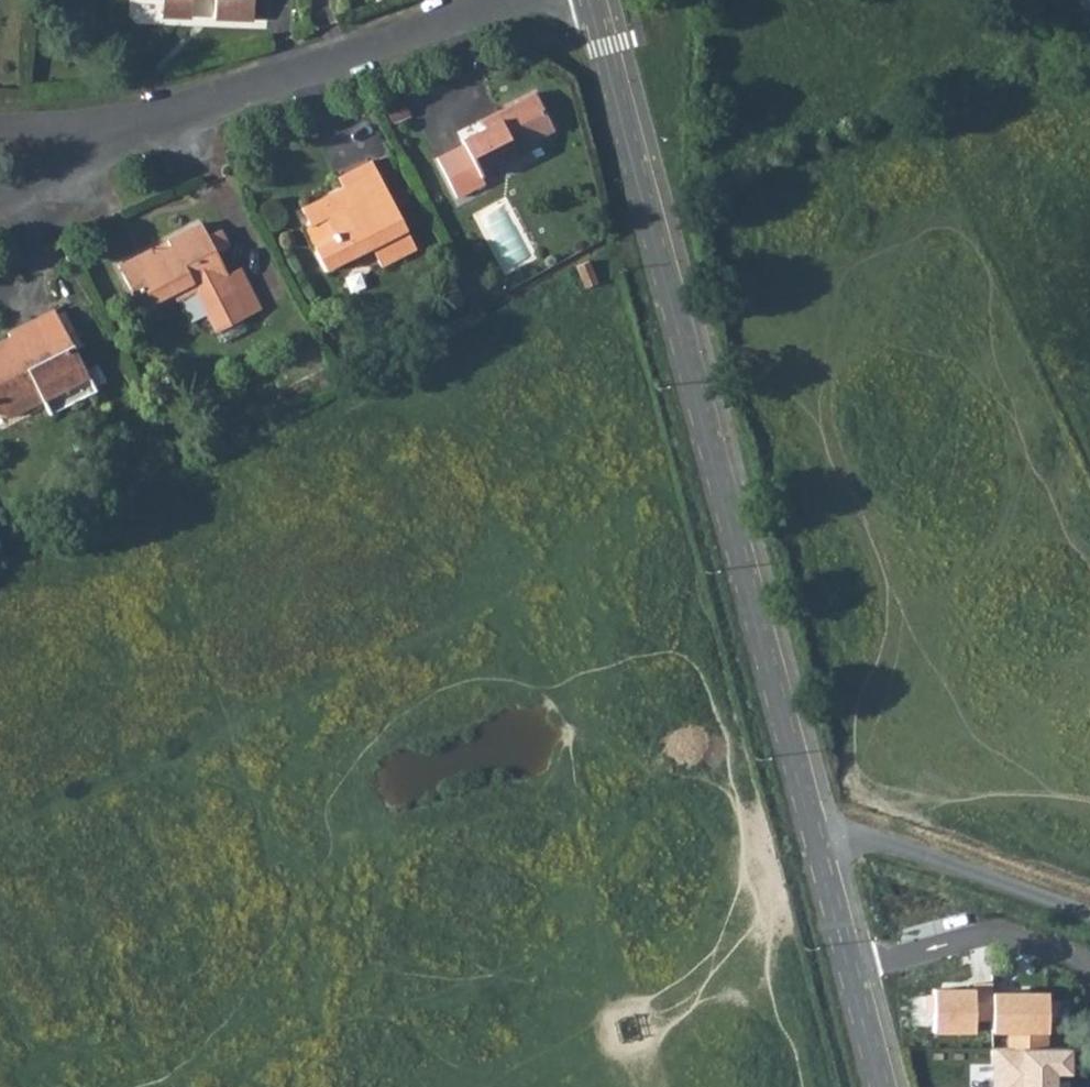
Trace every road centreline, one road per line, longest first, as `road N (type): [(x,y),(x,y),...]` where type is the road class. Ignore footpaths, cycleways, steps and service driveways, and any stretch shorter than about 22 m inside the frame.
road 1 (tertiary): [(590,0),(848,970)]
road 2 (residential): [(77,150),(510,0)]
road 3 (residential): [(848,970),(991,931),(1089,964)]
road 4 (tertiary): [(848,970),(879,1086)]

